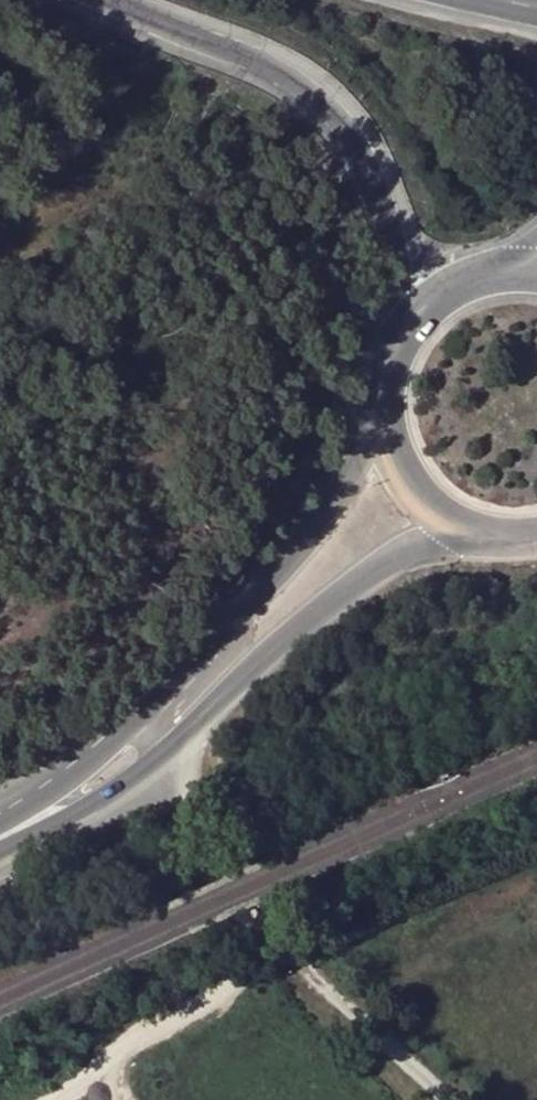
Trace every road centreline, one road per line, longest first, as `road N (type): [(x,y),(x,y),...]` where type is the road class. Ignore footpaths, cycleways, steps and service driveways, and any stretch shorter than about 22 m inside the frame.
road 1 (secondary): [(387,383),(344,484),(276,571),(69,779),(0,824)]
road 2 (secondary): [(0,838),(121,781),(313,610),(391,549),(456,516)]
road 3 (motorway): [(88,0),(266,67),(335,114),(390,223),(406,329)]
road 4 (track): [(121,781),(448,1099)]
road 5 (residential): [(289,952),(140,1029),(99,1072),(57,1099)]
road 6 (secondary): [(387,383),(388,423),(401,460),(424,492),(456,516)]
road 7 (secondary): [(518,268),(475,275),(436,296),(406,329)]

